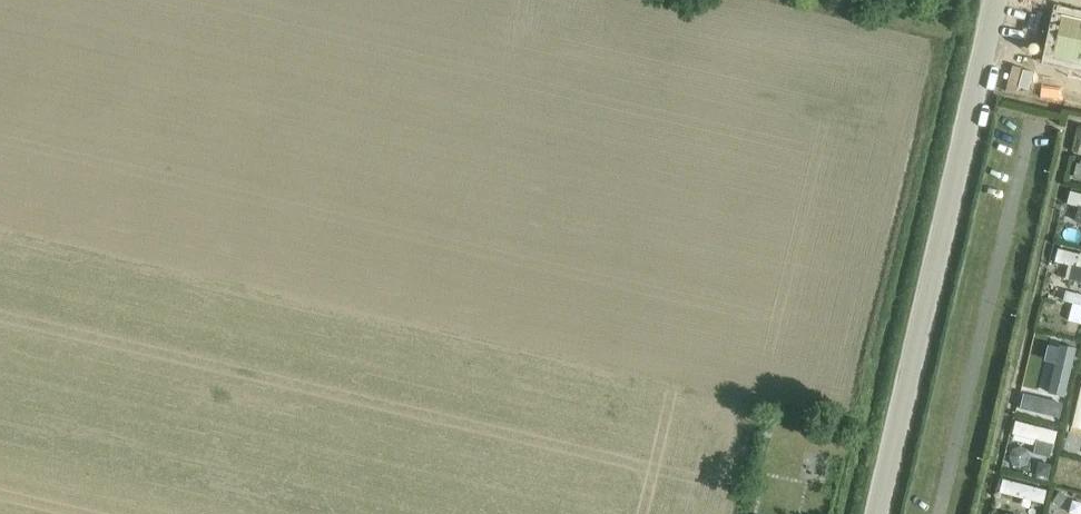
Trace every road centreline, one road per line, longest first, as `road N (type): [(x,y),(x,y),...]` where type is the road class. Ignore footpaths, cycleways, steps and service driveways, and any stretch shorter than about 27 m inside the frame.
road 1 (unclassified): [(878,513),(997,0)]

